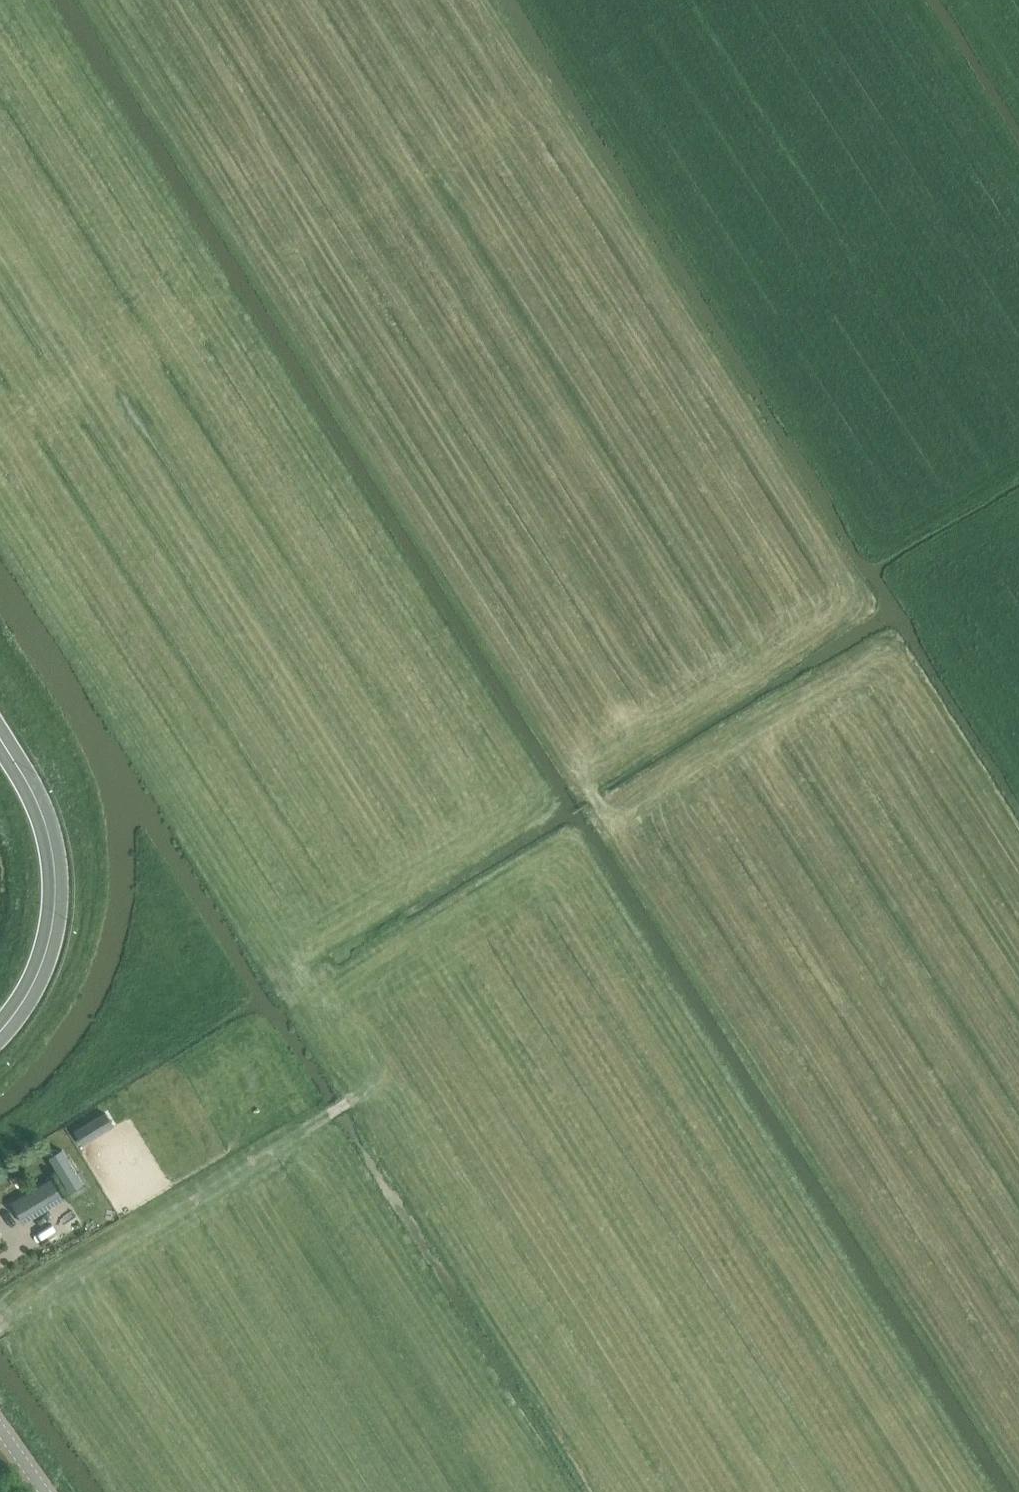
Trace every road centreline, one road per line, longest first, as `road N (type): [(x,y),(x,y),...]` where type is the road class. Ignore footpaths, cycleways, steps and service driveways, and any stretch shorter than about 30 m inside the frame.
road 1 (motorway): [(0,1031),(40,971),(55,898),(46,825),(0,738)]

